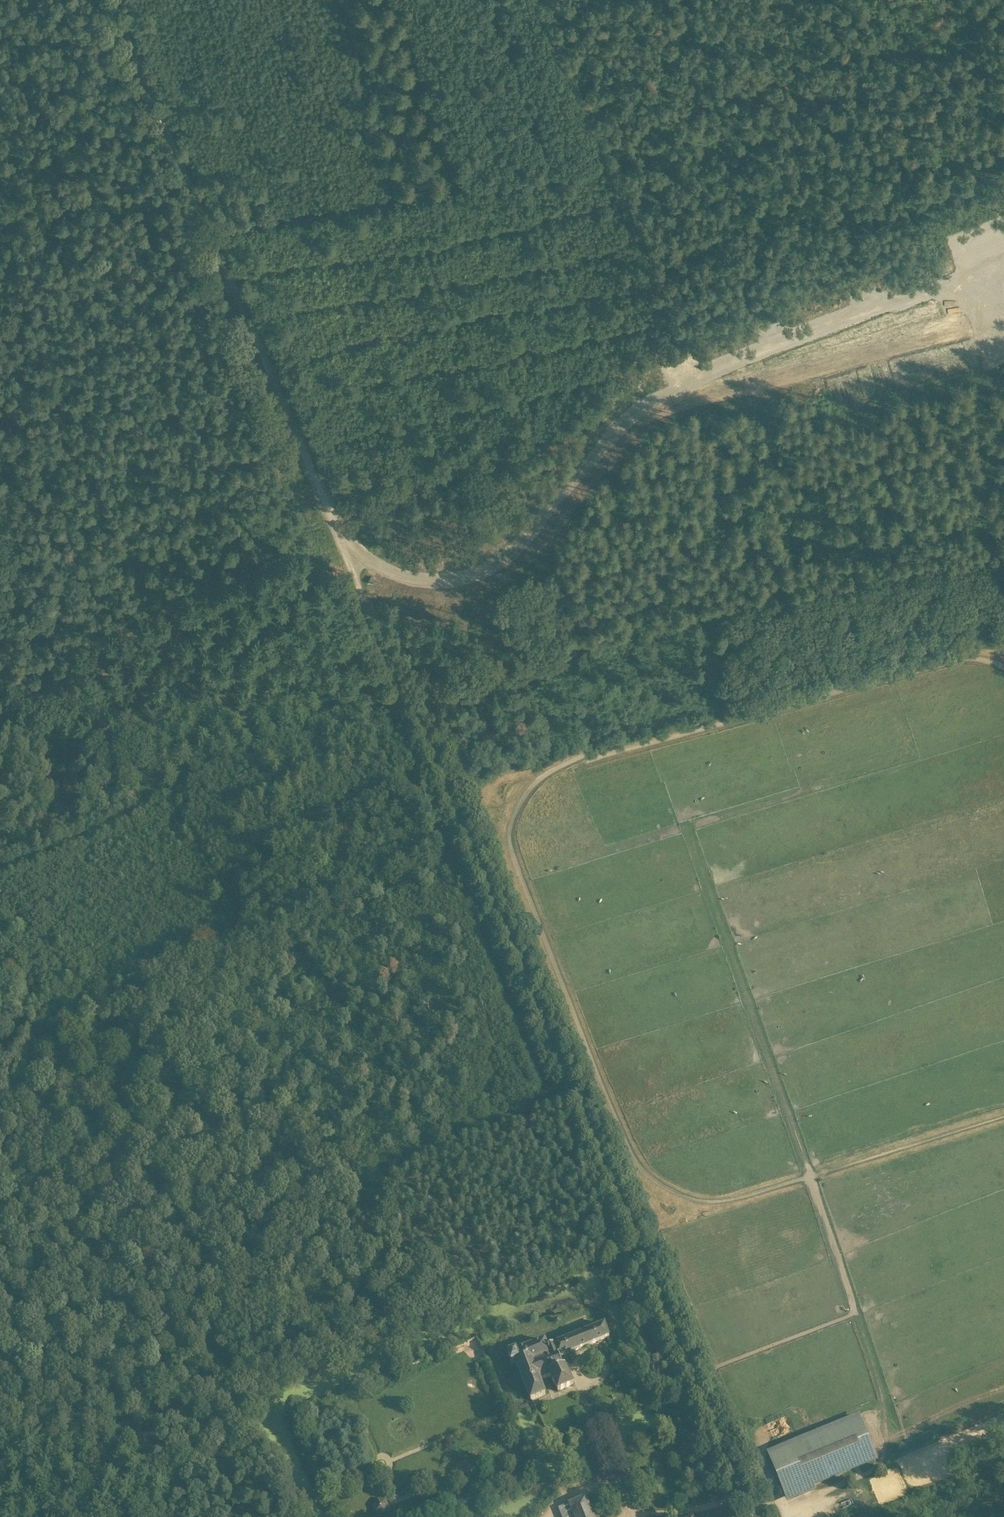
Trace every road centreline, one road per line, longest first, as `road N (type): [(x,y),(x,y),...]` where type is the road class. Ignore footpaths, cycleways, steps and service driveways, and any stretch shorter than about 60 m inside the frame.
road 1 (track): [(110,0),(750,1516)]
road 2 (track): [(345,545),(382,566),(435,571),(507,554),(645,400),(765,346),(1003,265)]
road 3 (track): [(574,1095),(35,1312),(0,1288)]
road 4 (track): [(580,1388),(632,1515),(743,1500)]
road 5 (track): [(393,155),(297,175),(189,183)]

